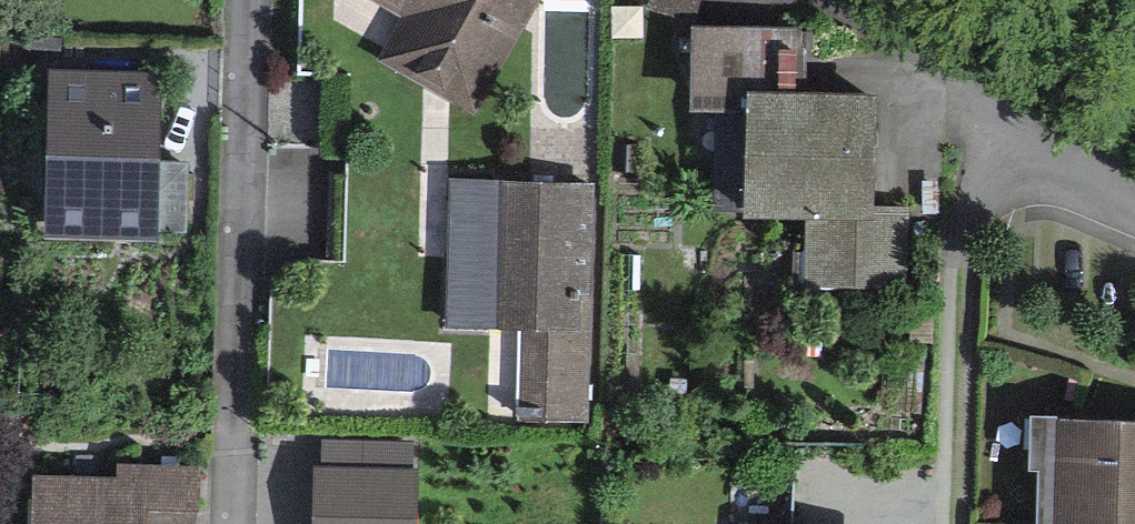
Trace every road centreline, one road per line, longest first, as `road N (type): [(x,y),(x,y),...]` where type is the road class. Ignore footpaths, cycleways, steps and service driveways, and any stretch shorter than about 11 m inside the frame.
road 1 (residential): [(249,0),(233,523)]
road 2 (residential): [(959,523),(975,101)]
road 3 (residential): [(975,101),(804,0)]
road 4 (residential): [(1134,195),(975,101)]

